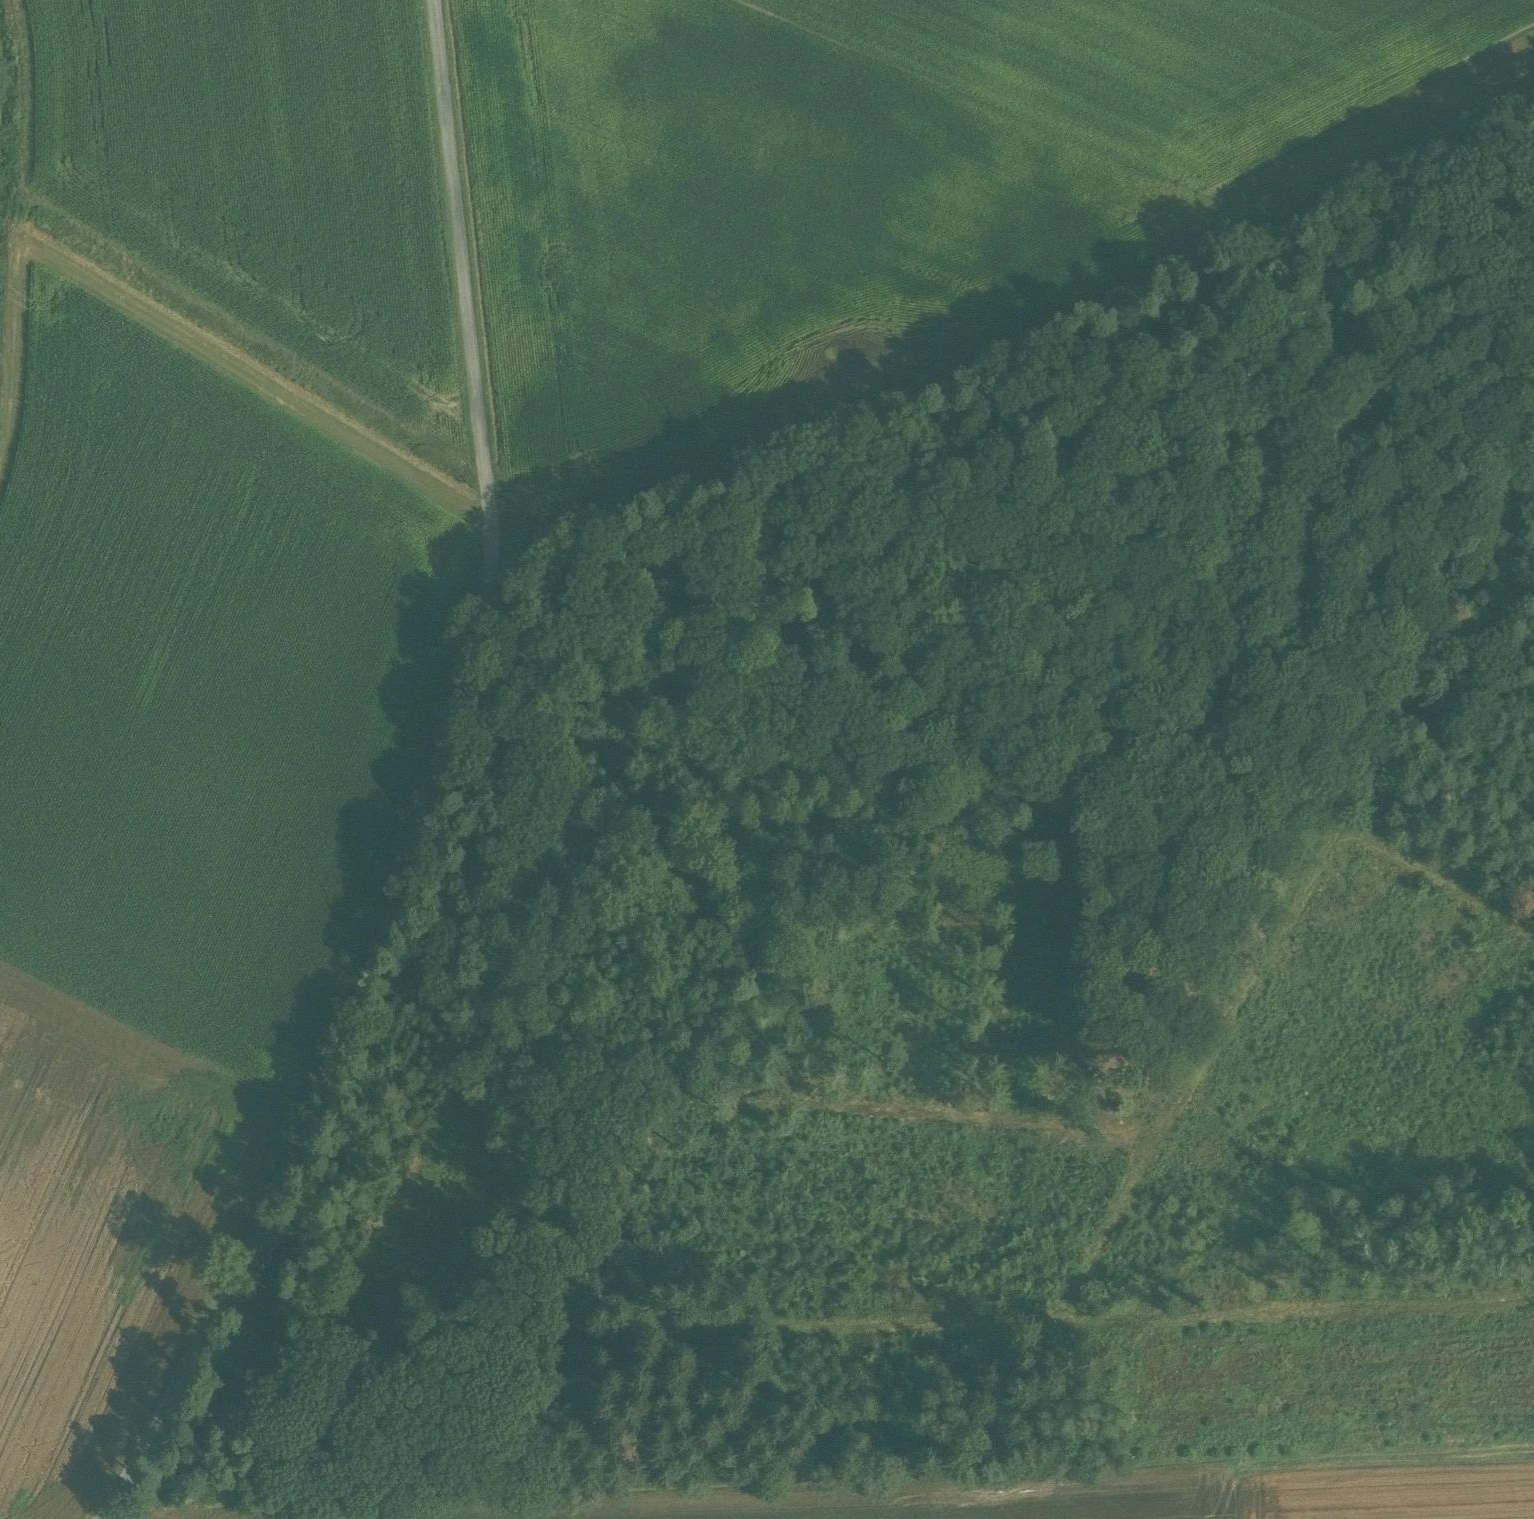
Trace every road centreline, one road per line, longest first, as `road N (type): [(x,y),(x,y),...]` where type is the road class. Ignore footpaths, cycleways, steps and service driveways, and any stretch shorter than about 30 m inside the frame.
road 1 (track): [(434,0),(497,597),(441,776),(225,1289),(98,1518)]

